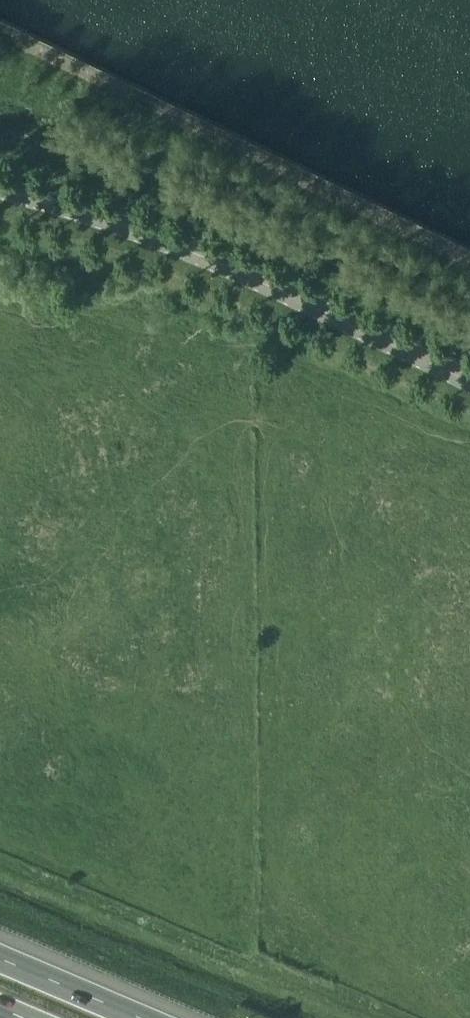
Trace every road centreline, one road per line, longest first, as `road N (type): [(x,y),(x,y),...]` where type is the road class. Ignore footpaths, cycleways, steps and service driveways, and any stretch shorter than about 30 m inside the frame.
road 1 (unclassified): [(469,391),(111,227),(0,198)]
road 2 (motorway): [(124,1017),(0,964)]

